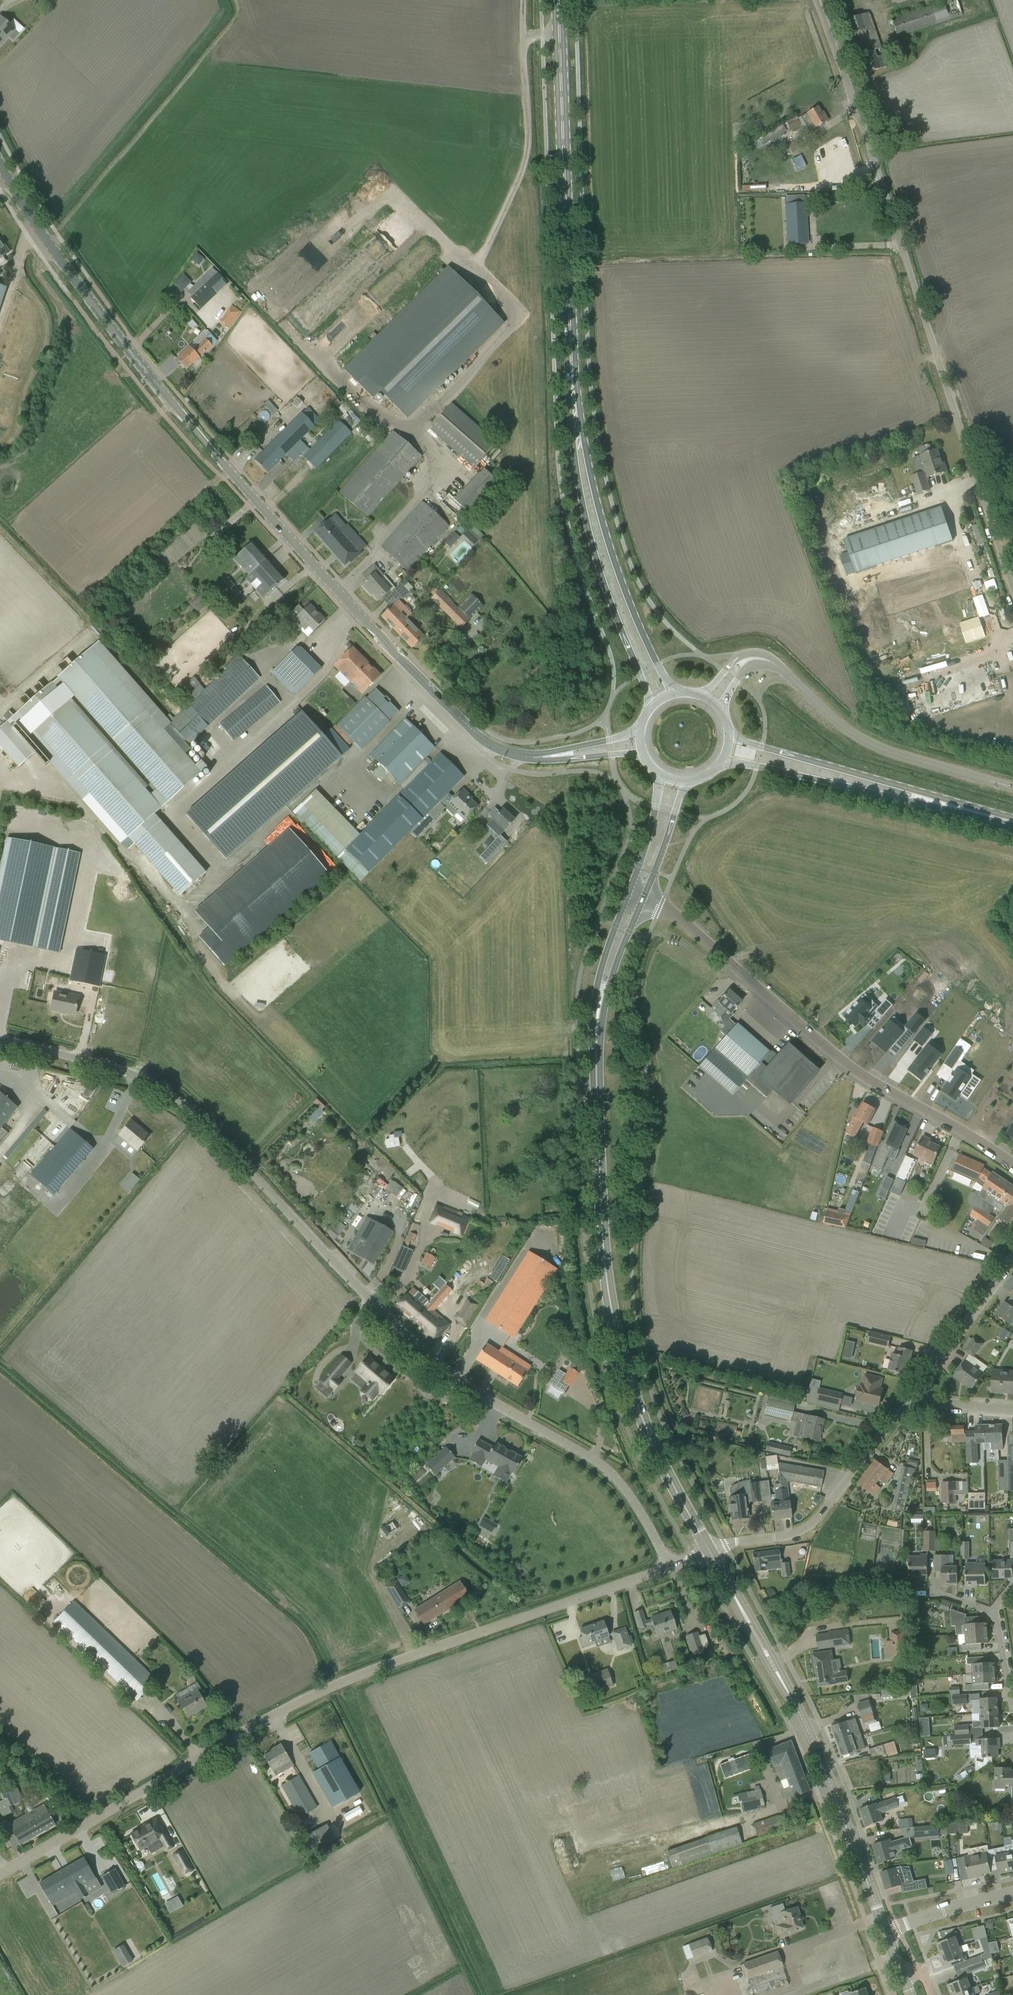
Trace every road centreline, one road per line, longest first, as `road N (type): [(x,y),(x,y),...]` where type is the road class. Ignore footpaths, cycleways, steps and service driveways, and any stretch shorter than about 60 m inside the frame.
road 1 (unclassified): [(668,1565),(607,1469),(444,1372),(169,1093),(0,1040)]
road 2 (tertiary): [(535,757),(475,735),(275,523),(133,356),(45,238),(0,162)]
road 3 (unclassified): [(0,1875),(323,1687),(668,1565)]
road 4 (unclassified): [(1012,593),(867,127),(818,0)]
road 5 (secondary): [(708,1550),(647,1432),(611,1306),(596,1032)]
road 6 (unclassified): [(1012,1165),(836,1057),(644,897)]
road 7 (primary): [(577,437),(558,0)]
road 8 (unclassified): [(1012,790),(879,747),(841,725),(779,666),(752,657)]
road 9 (track): [(560,35),(524,36),(527,159),(474,273)]
road 10 (primary): [(577,437),(581,506),(653,708)]
road 11 (primary): [(678,694),(625,592),(577,437)]
road 12 (unclassified): [(708,1550),(804,1530),(915,1395)]
road 13 (secondary): [(887,1932),(789,1693)]
road 14 (track): [(412,435),(306,343),(308,318),(353,271)]
road 15 (primary): [(723,765),(929,800)]
road 16 (primary): [(929,800),(731,734)]
road 17 (unclassified): [(915,1395),(1012,1258)]
road 18 (secondary): [(629,892),(595,999),(596,1032)]
road 19 (secondary): [(596,1032),(644,897)]
road 20 (unclassified): [(887,1932),(1012,1893)]
road 21 (secondary): [(644,897),(686,784)]

